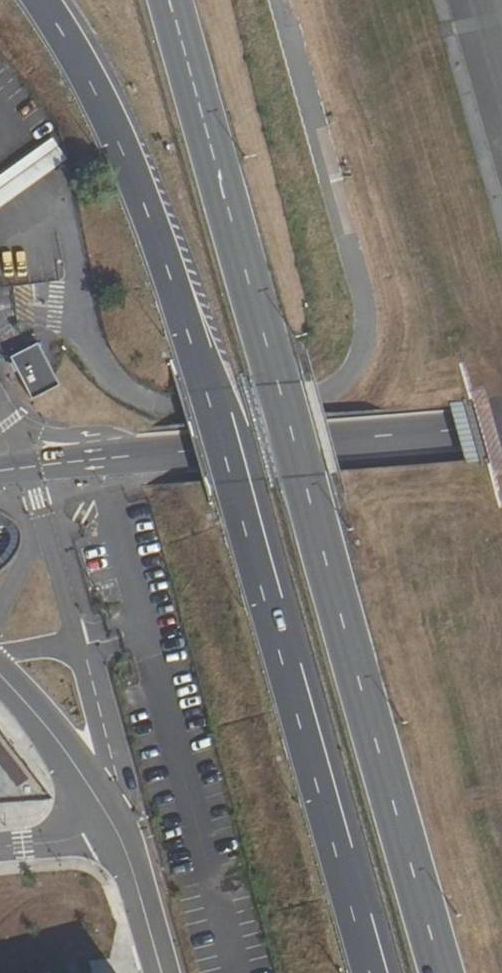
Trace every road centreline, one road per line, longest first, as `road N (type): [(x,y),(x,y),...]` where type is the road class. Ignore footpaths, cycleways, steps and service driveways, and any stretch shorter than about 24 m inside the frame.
road 1 (secondary): [(368,972),(191,349),(135,199),(29,0)]
road 2 (secondary): [(501,422),(0,469)]
road 3 (secondary): [(162,972),(127,853),(109,817),(0,676)]

